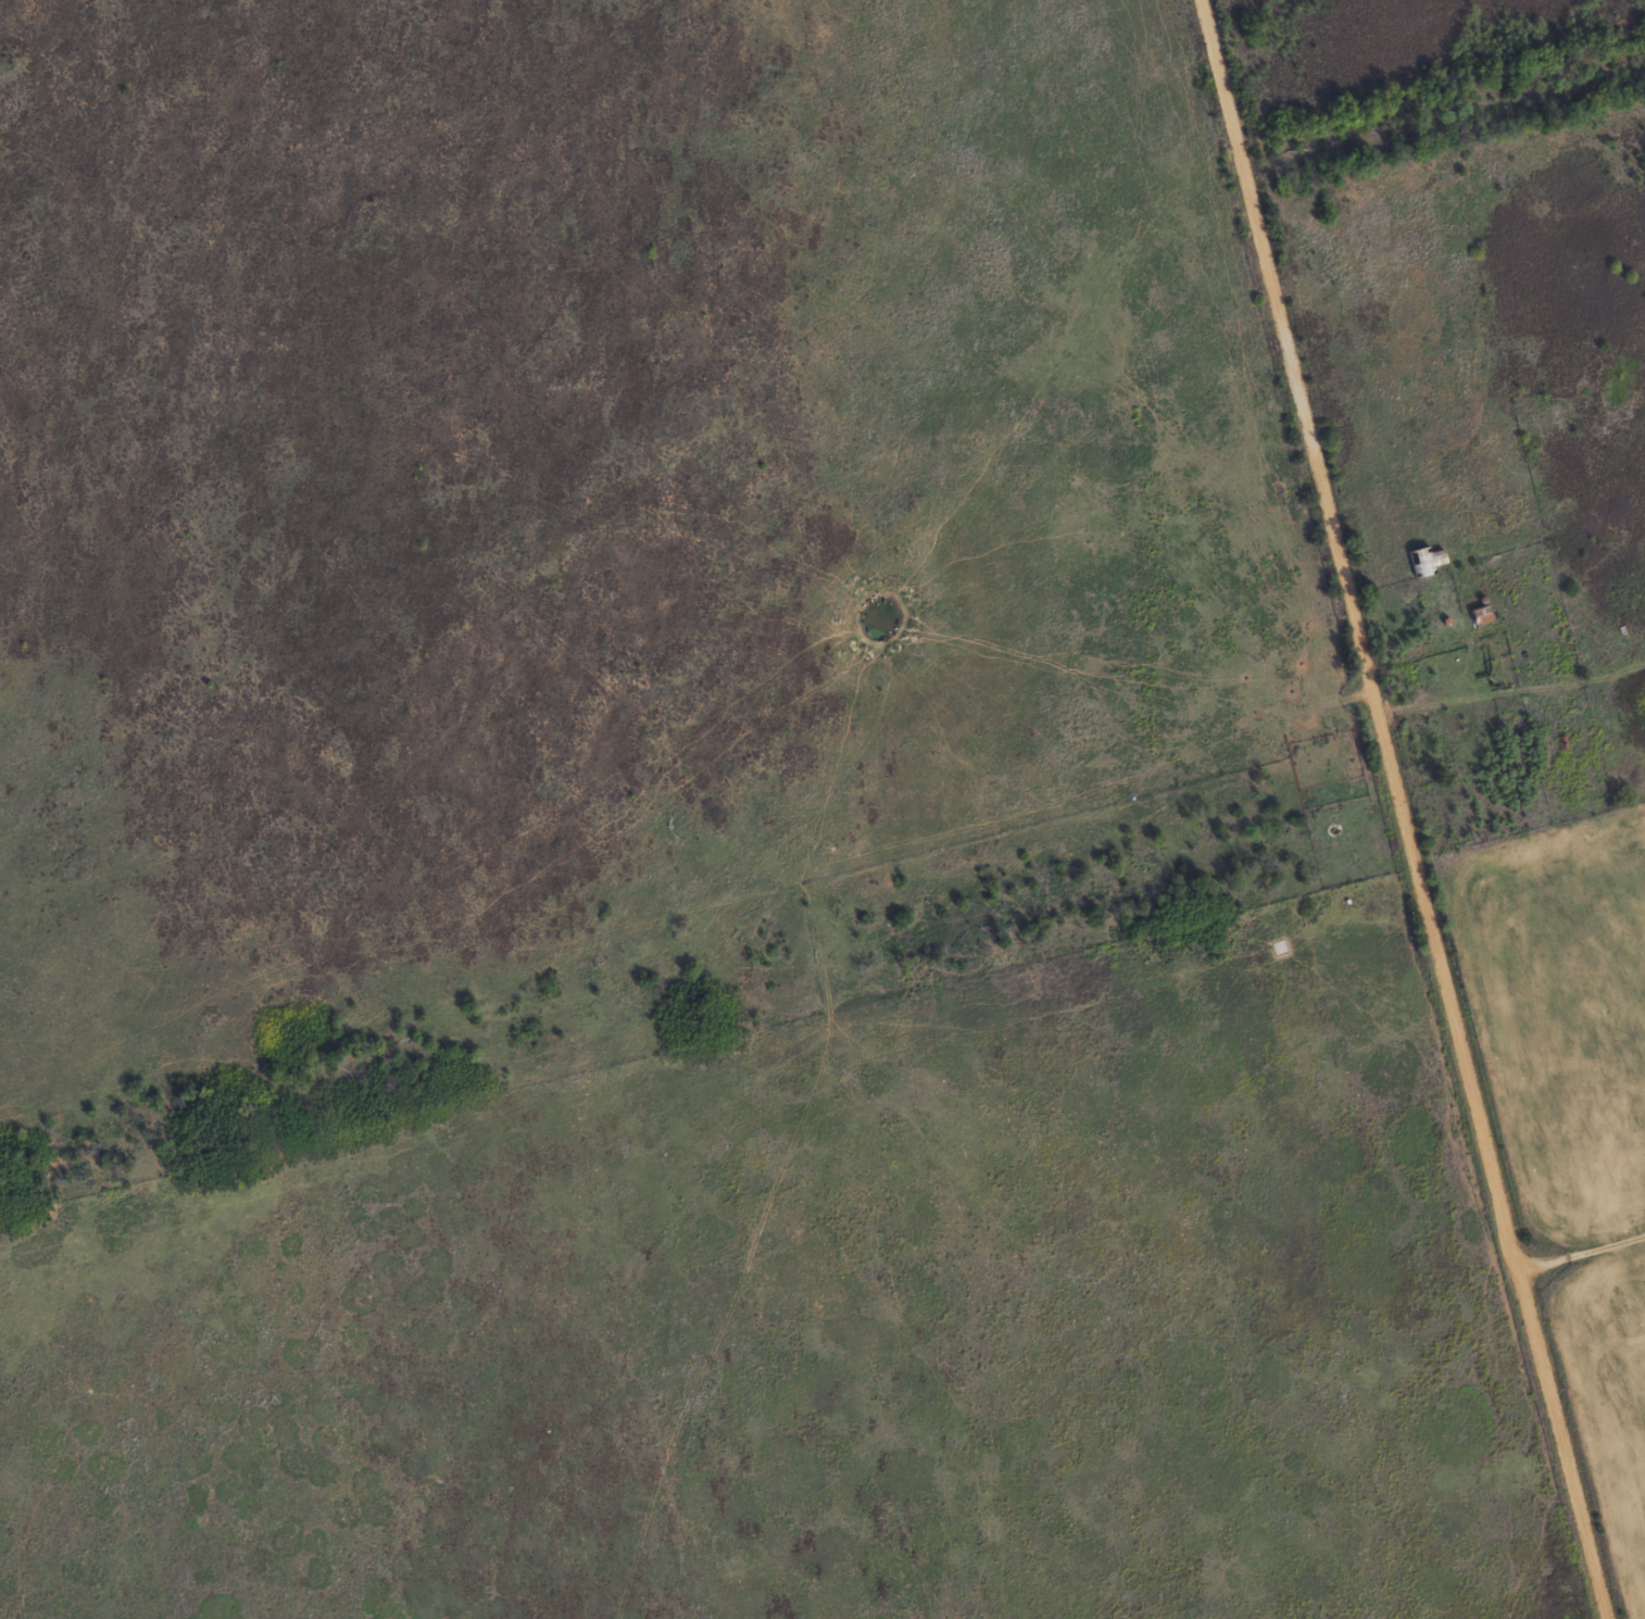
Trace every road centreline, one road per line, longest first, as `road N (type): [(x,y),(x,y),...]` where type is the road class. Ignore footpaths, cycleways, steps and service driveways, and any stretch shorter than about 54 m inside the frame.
road 1 (residential): [(1600,1618),(1196,0)]
road 2 (track): [(1644,1233),(1512,1271)]

